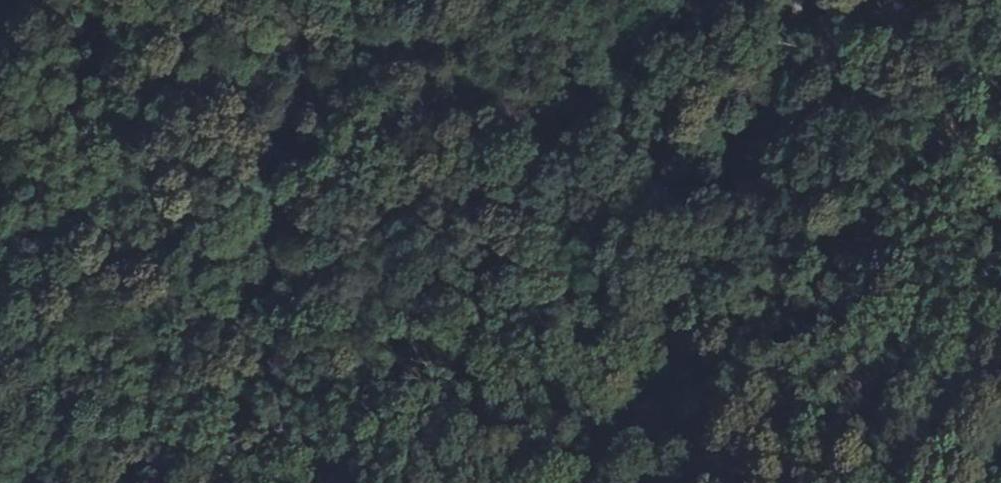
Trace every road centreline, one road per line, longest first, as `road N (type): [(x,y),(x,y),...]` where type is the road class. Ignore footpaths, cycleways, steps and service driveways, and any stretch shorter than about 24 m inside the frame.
road 1 (tertiary): [(808,0),(748,176),(659,385),(602,482)]
road 2 (track): [(119,0),(105,56),(0,312)]

